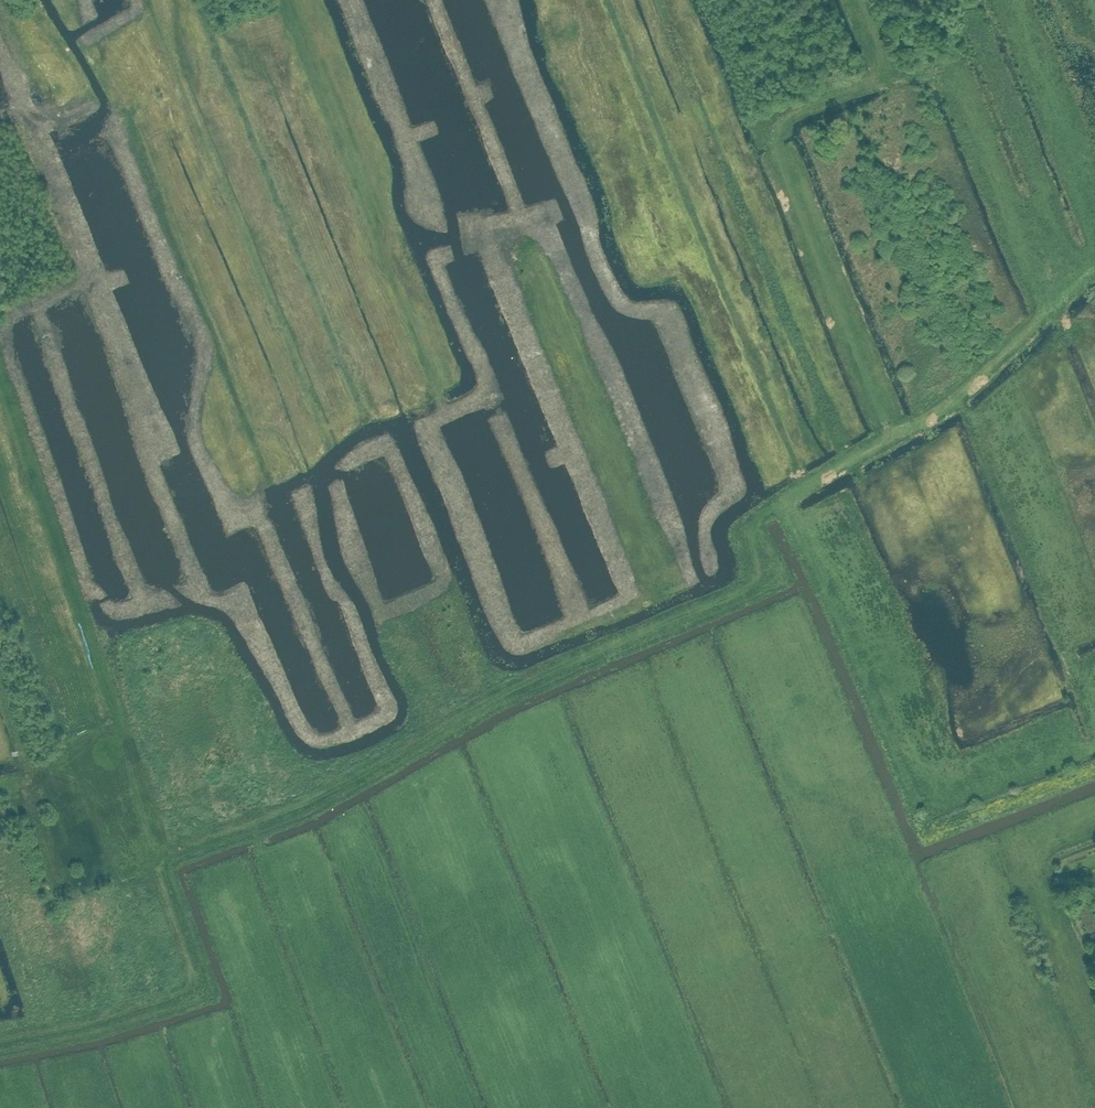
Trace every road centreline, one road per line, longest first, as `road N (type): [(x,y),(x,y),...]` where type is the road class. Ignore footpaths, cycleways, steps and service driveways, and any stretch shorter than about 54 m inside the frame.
road 1 (track): [(0,1052),(206,999),(211,985),(174,863),(351,790),(507,699),(783,582),(761,514),(937,413),(1094,269)]
road 2 (track): [(776,505),(813,570),(925,830),(1094,767)]
road 3 (track): [(890,438),(772,138),(786,115),(876,76),(880,59),(858,0)]

